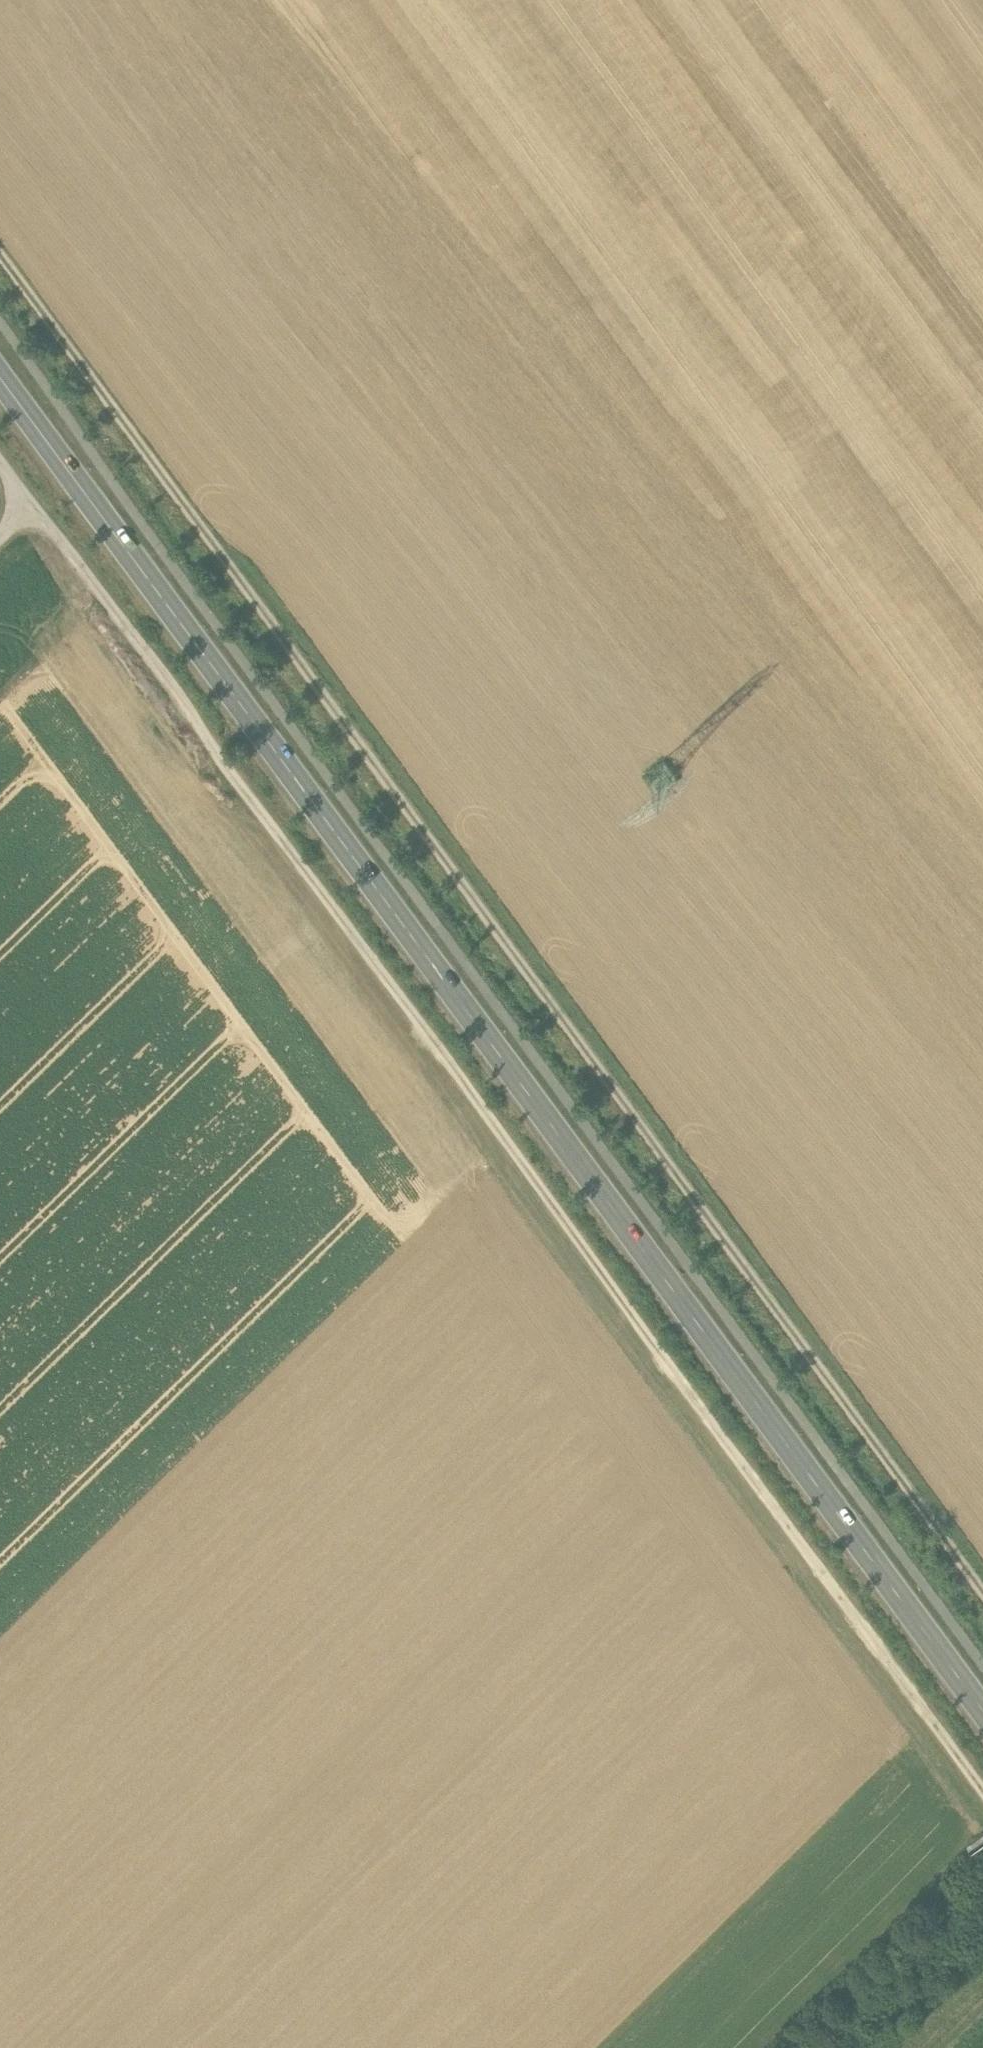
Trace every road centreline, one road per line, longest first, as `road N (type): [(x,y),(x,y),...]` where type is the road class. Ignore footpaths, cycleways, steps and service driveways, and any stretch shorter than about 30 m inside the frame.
road 1 (secondary): [(982,1710),(0,370)]
road 2 (track): [(0,257),(982,1587)]
road 3 (track): [(0,462),(982,1791)]

